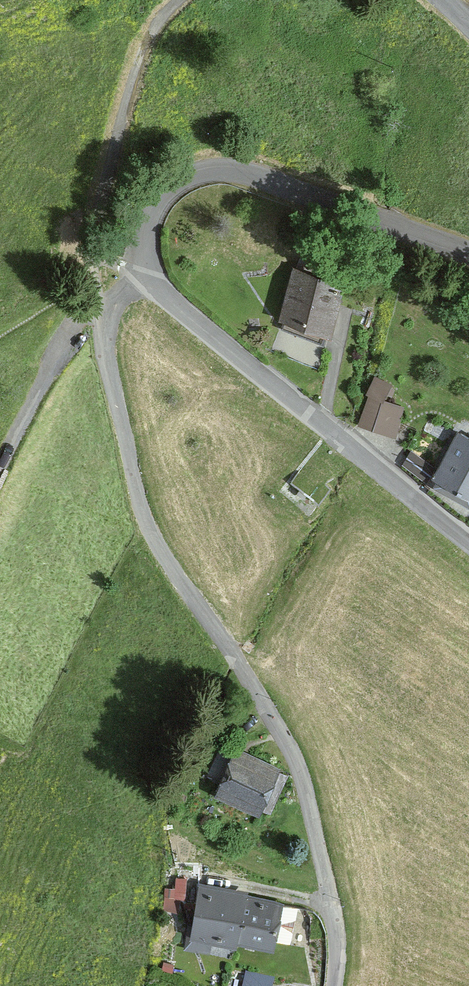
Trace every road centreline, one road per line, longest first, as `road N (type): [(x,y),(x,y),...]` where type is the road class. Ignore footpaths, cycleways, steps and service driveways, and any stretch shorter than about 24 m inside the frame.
road 1 (unclassified): [(334,985),(336,924),(303,775),(140,508),(105,312),(154,275)]
road 2 (unclassified): [(154,275),(179,309),(468,543)]
road 3 (unclassified): [(468,252),(222,170),(180,182),(158,204),(146,241),(154,275)]
road 4 (track): [(105,312),(93,265),(94,215),(128,98),(163,14),(179,0)]

